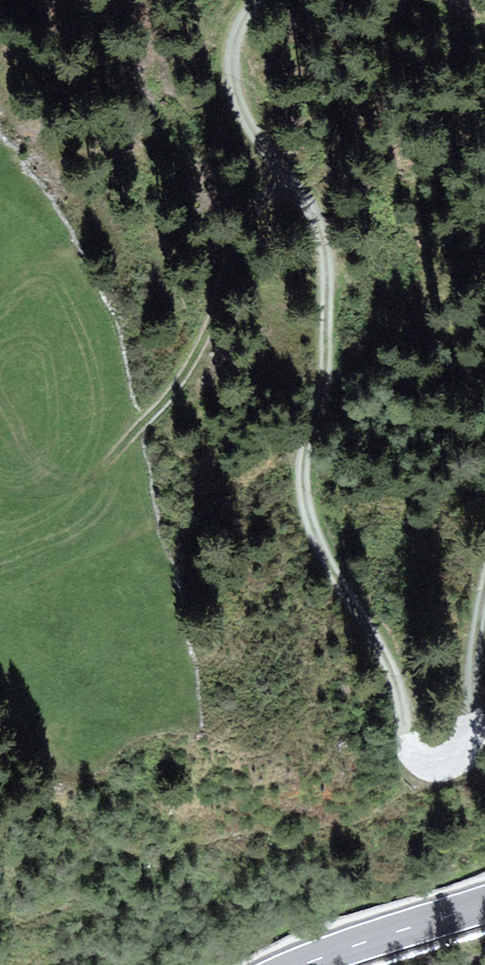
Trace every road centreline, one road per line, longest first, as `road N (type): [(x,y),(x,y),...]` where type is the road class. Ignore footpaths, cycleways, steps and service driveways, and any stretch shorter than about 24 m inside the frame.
road 1 (track): [(278,175),(322,232),(323,393),(302,463),(311,510),(329,564),(377,635),(411,749),(431,766)]
road 2 (track): [(0,457),(78,462),(116,446),(166,406),(244,228),(278,175)]
road 3 (track): [(431,766),(447,764),(466,745),(484,595)]
road 4 (primary): [(301,964),(484,905)]
road 5 (track): [(278,175),(237,106),(230,52),(251,0)]

